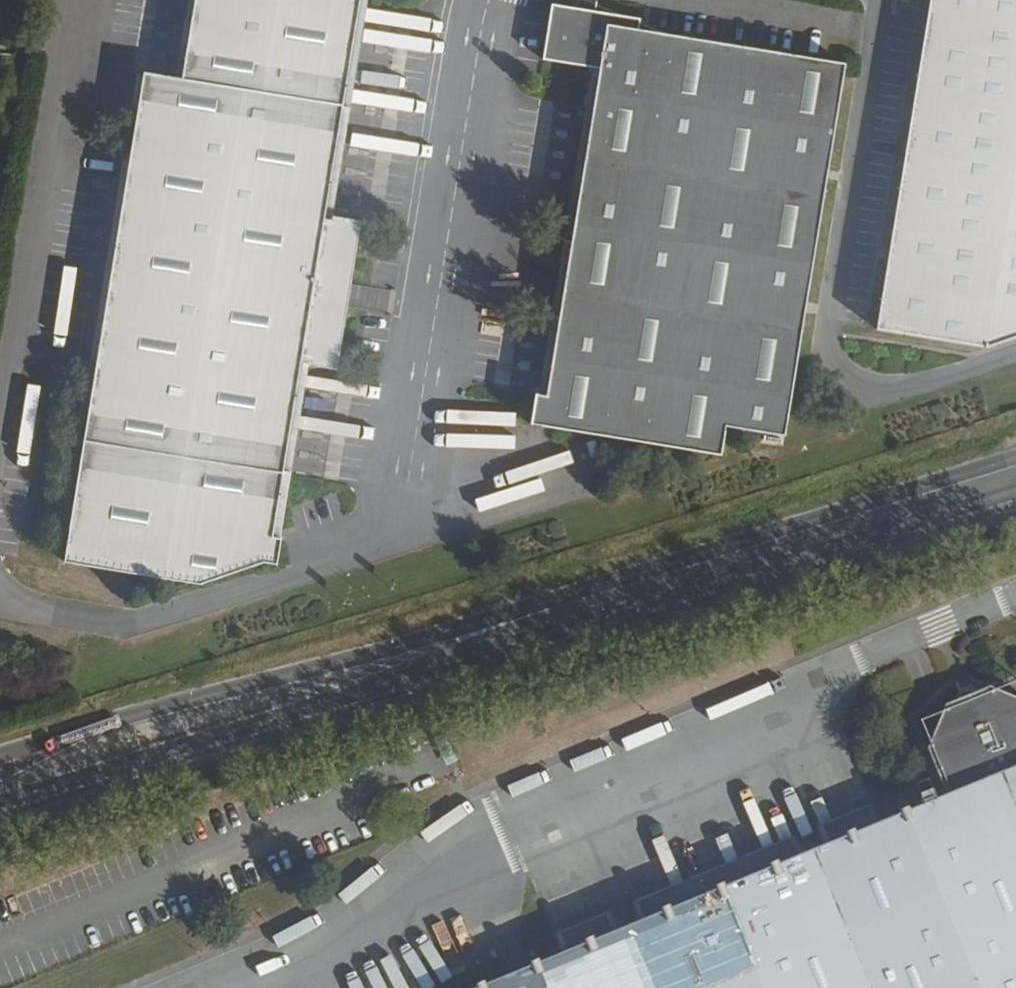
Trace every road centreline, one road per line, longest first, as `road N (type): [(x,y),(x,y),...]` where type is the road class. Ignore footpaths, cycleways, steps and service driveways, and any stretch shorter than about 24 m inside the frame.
road 1 (secondary): [(0,801),(267,721),(510,620)]
road 2 (secondary): [(510,620),(1015,464)]
road 3 (secondary): [(510,620),(0,757)]

